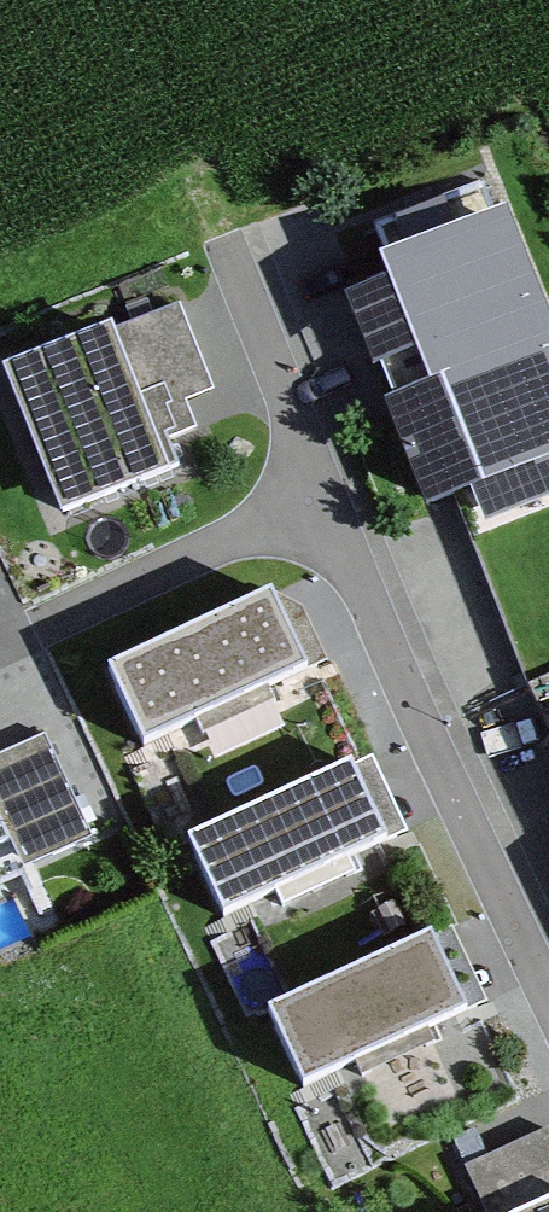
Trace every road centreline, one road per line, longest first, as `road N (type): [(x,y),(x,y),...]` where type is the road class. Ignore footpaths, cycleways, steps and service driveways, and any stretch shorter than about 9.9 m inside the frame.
road 1 (residential): [(548,992),(327,496)]
road 2 (residential): [(0,646),(327,496)]
road 3 (residential): [(327,496),(225,243)]

